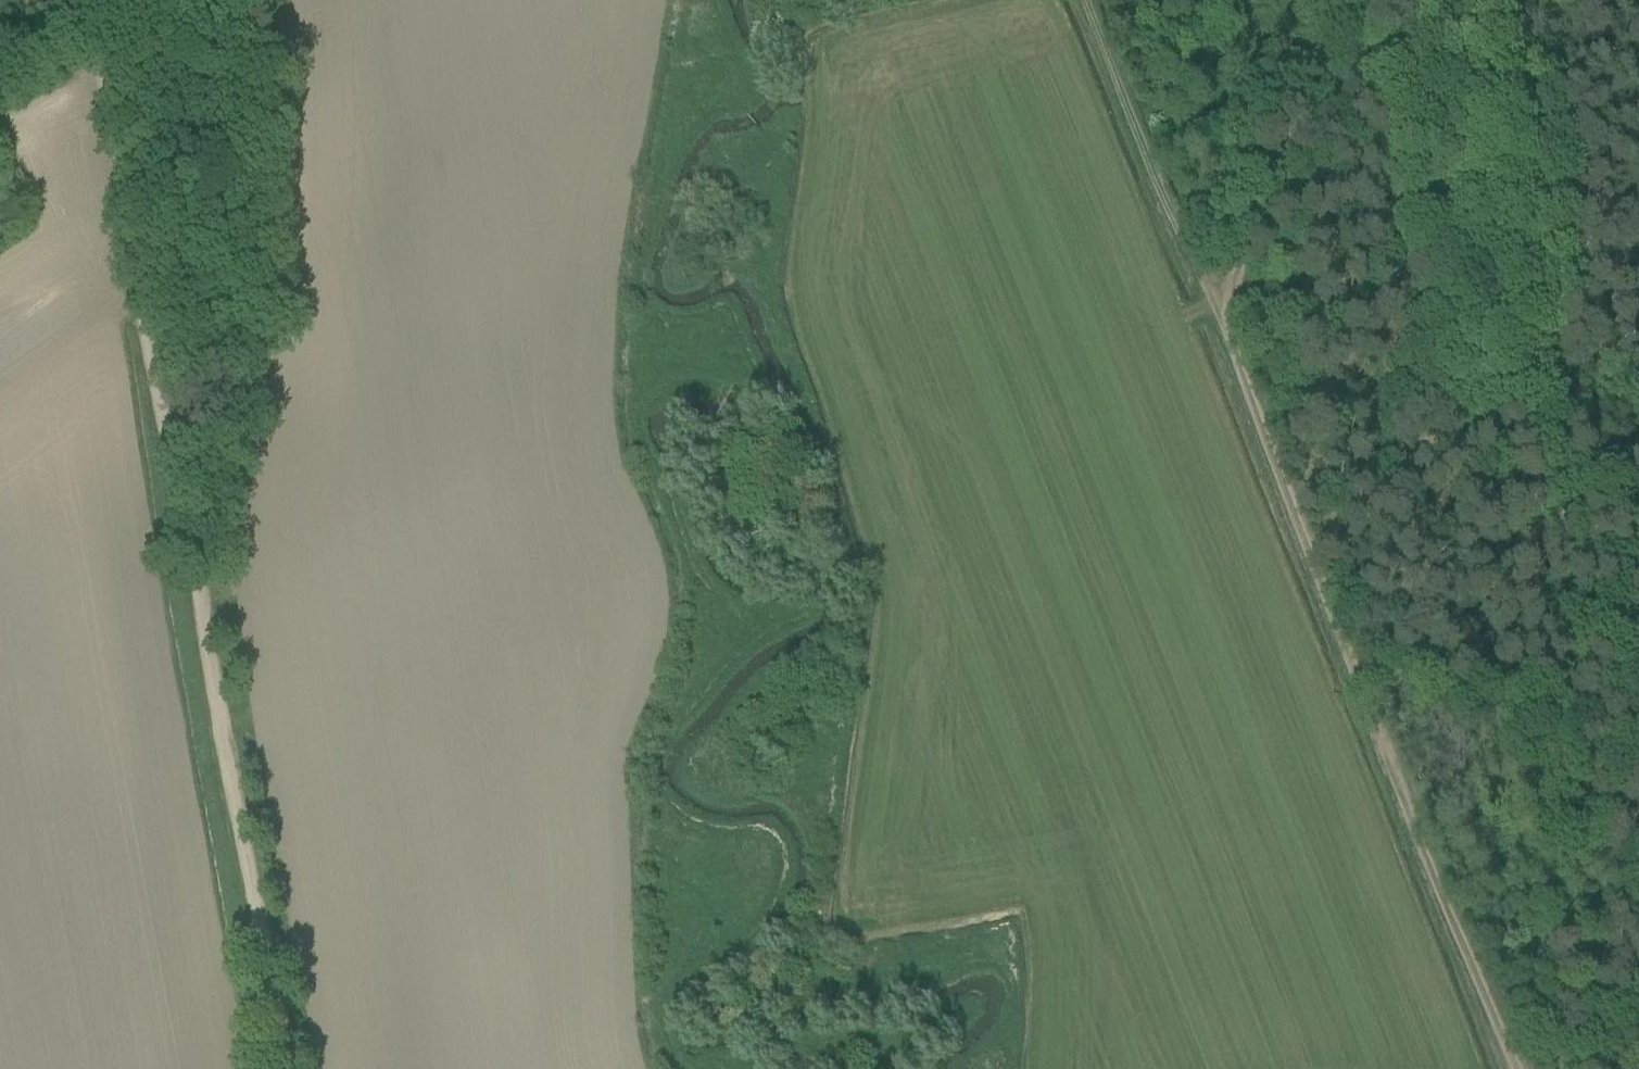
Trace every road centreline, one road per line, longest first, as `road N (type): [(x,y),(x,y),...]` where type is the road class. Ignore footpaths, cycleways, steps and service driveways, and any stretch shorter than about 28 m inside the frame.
road 1 (track): [(1077,0),(1224,339),(1513,1068)]
road 2 (track): [(279,1068),(139,262),(81,0)]
road 3 (track): [(1422,0),(1343,89),(1252,255),(1224,339)]

